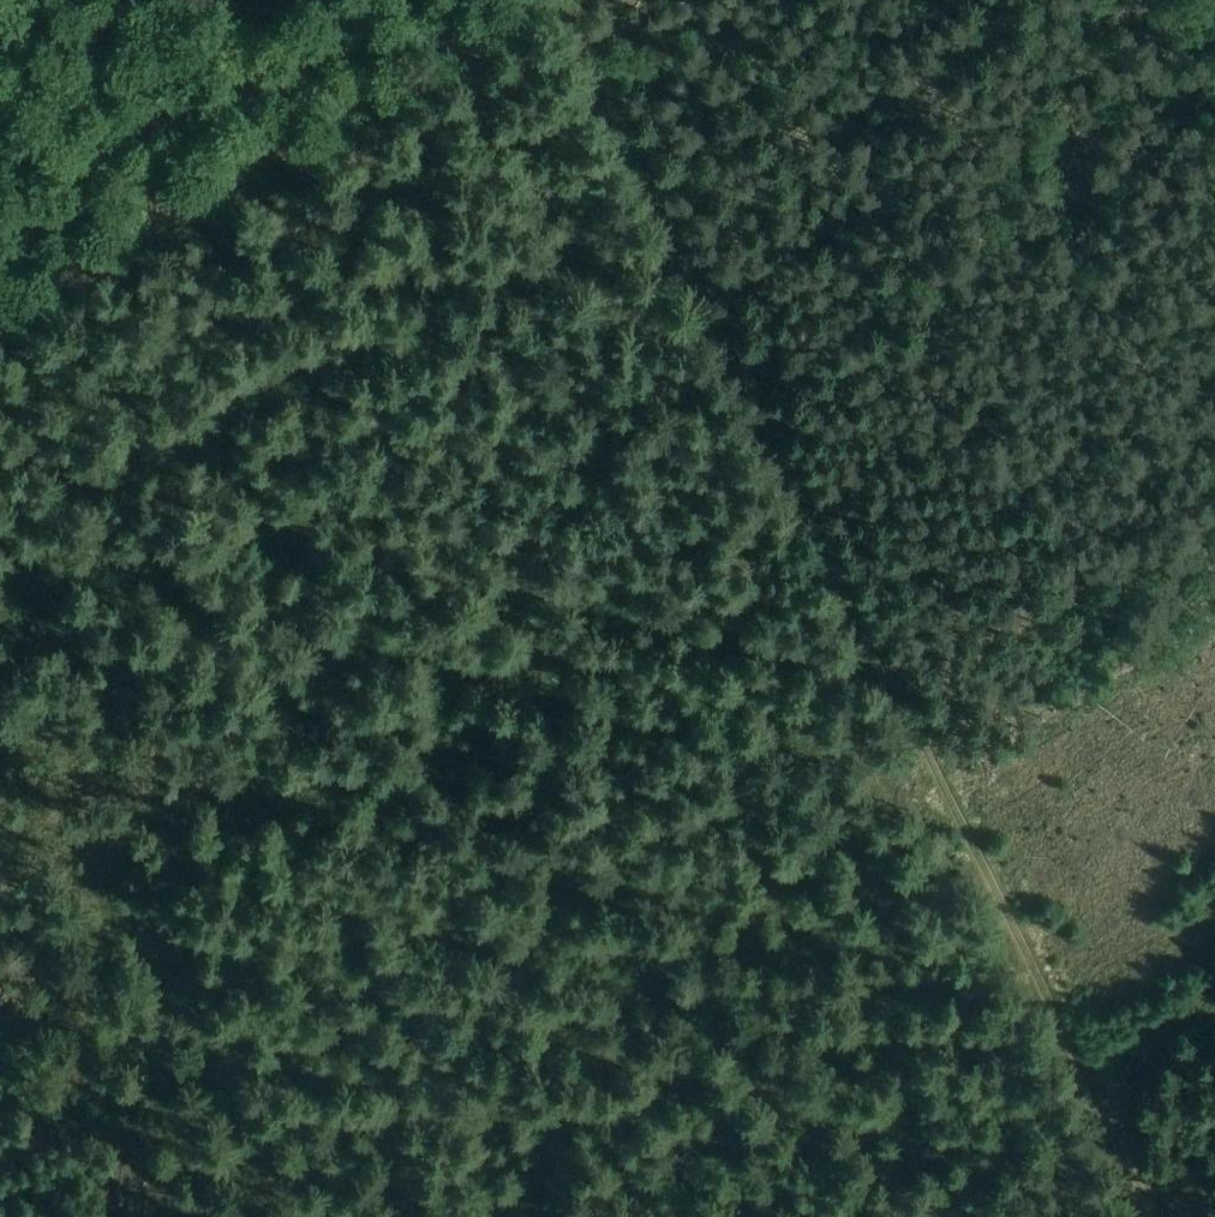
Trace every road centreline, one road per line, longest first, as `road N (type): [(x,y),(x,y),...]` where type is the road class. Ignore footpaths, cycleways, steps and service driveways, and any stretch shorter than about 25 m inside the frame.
road 1 (track): [(1149,1216),(564,0)]
road 2 (track): [(0,326),(556,0)]
road 3 (track): [(169,1216),(0,857)]

